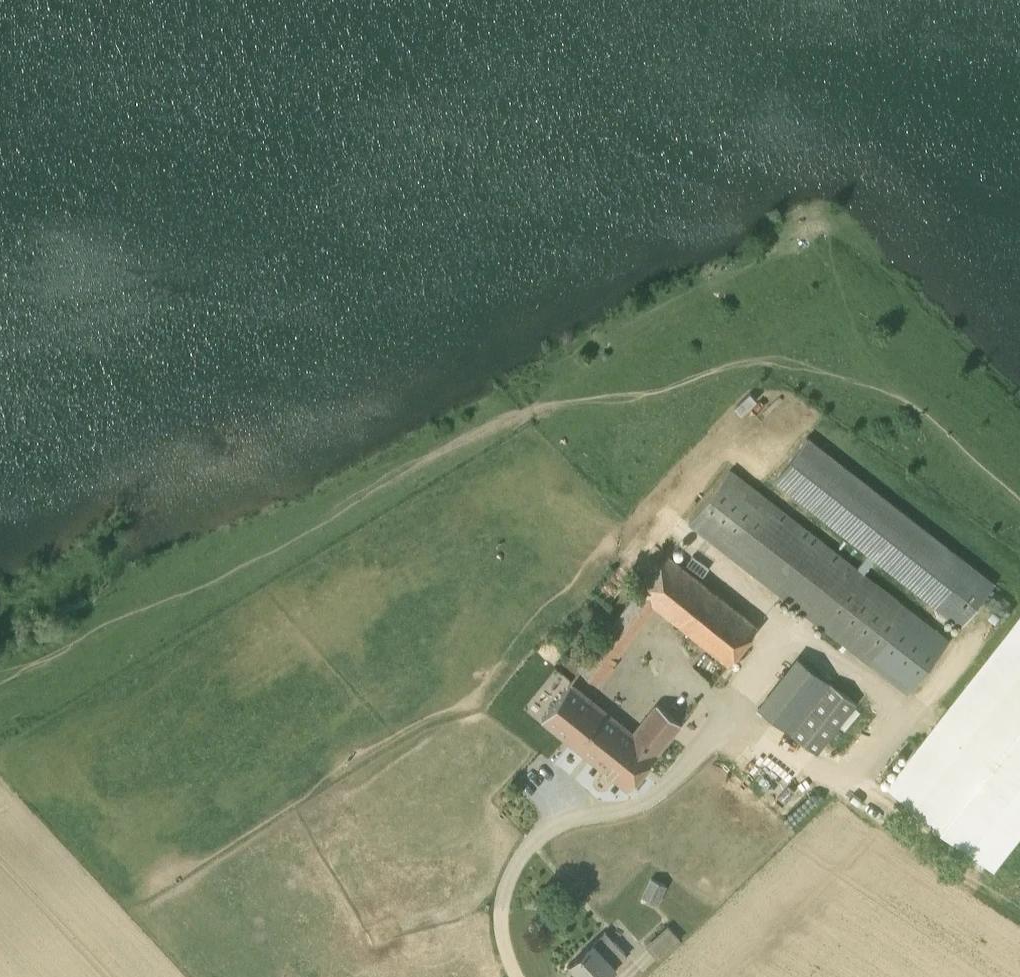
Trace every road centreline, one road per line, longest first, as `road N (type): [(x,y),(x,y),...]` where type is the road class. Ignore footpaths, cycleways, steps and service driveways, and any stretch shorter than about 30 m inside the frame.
road 1 (unclassified): [(517,976),(503,941),(503,901),(523,856),(550,828),(630,809),(675,780),(740,695)]

